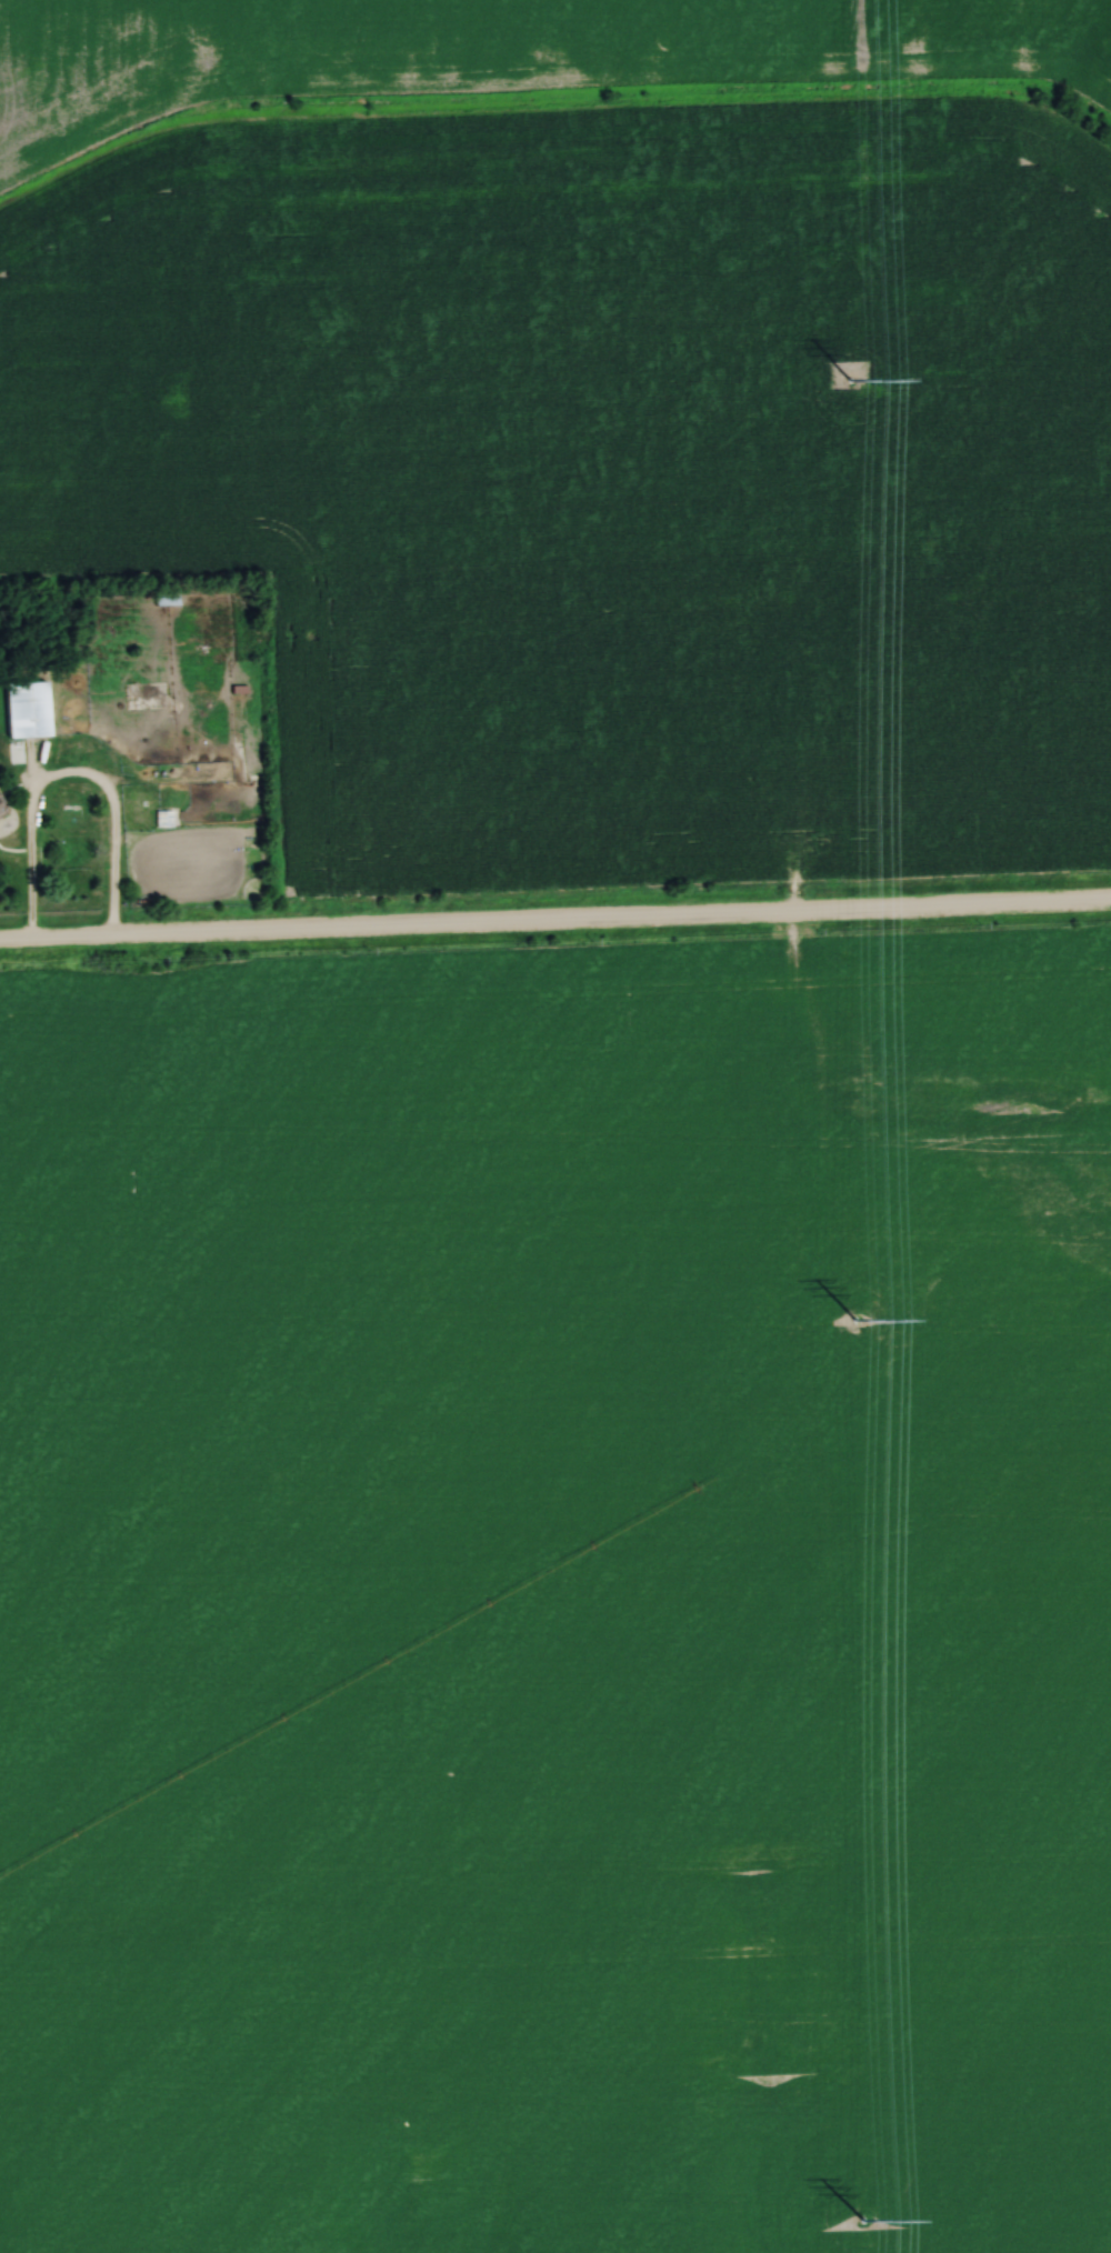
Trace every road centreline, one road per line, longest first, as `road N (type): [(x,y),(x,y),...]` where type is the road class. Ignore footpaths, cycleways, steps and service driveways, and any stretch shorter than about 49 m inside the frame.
road 1 (tertiary): [(1110,903),(0,943)]

